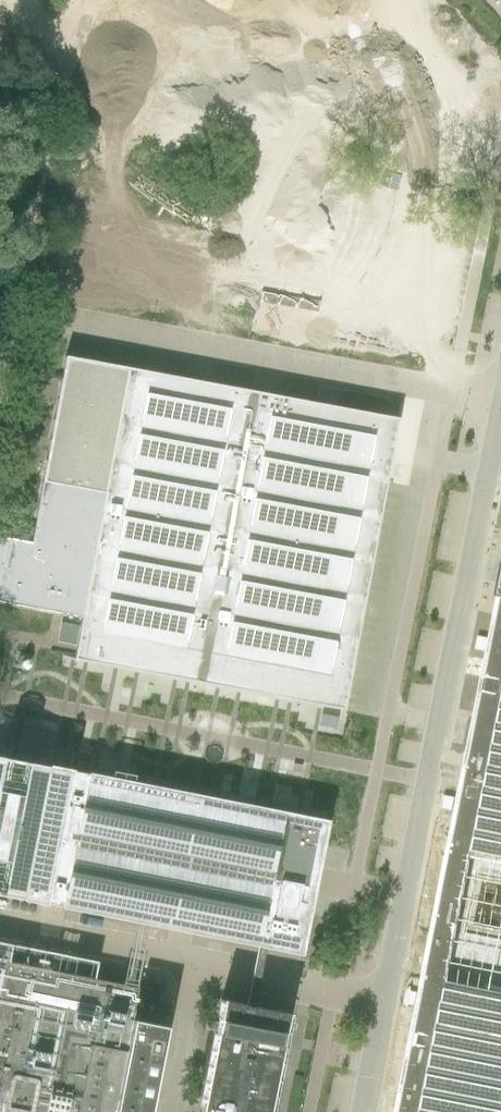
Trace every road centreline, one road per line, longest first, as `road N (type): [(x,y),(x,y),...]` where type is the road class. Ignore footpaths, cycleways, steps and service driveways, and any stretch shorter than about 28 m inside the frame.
road 1 (unclassified): [(386,1001),(491,471)]
road 2 (unclassified): [(386,1001),(193,959)]
road 3 (unclassified): [(193,959),(0,919)]
road 4 (unclassified): [(193,959),(165,1111)]

